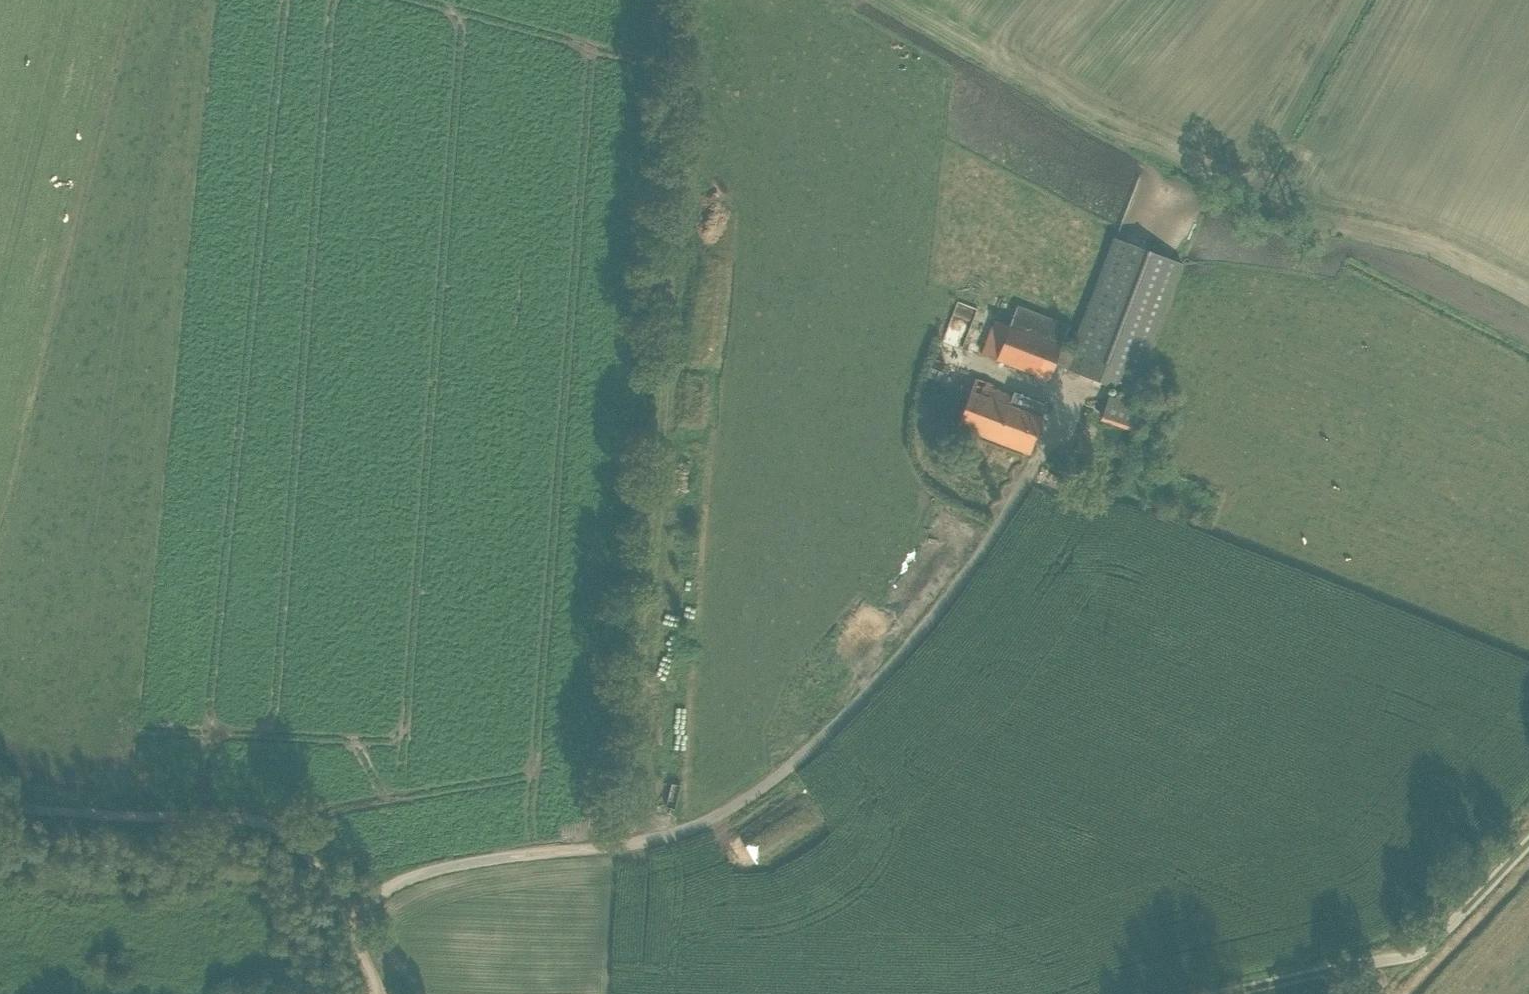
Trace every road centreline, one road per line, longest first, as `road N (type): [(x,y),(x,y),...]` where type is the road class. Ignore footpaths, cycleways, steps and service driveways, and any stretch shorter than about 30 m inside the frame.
road 1 (unclassified): [(1078,393),(952,592),(849,713),(747,798),(663,837),(423,873),(389,888),(347,924)]
road 2 (track): [(612,845),(688,0)]
road 3 (track): [(1528,843),(1430,949),(1215,993)]
road 4 (track): [(0,808),(231,818)]
road 5 (unclassified): [(231,818),(274,828),(303,847),(347,924)]

